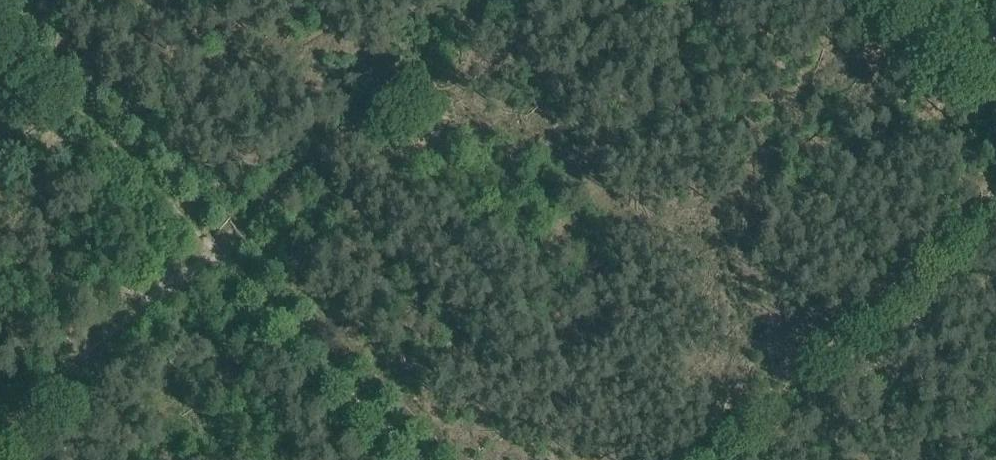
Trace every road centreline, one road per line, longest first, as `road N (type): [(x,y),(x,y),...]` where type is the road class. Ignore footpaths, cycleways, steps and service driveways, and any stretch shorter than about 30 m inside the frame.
road 1 (track): [(220,251),(493,0)]
road 2 (track): [(995,241),(750,459)]
road 3 (track): [(421,459),(220,251)]
road 4 (track): [(910,0),(995,91)]

